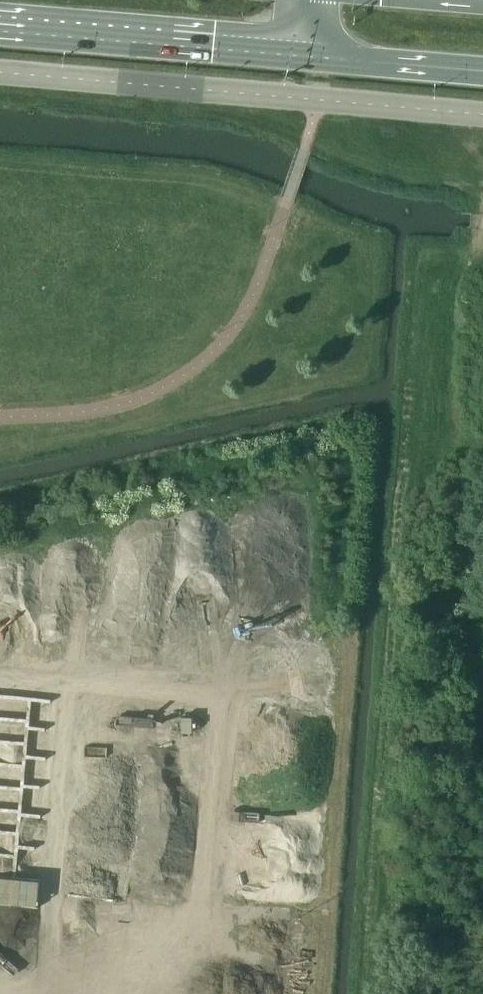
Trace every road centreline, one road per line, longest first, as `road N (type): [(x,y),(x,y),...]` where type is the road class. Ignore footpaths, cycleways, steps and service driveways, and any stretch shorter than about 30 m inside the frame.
road 1 (unclassified): [(0,75),(482,114)]
road 2 (secondary): [(0,31),(309,56)]
road 3 (secondary): [(309,56),(482,72)]

